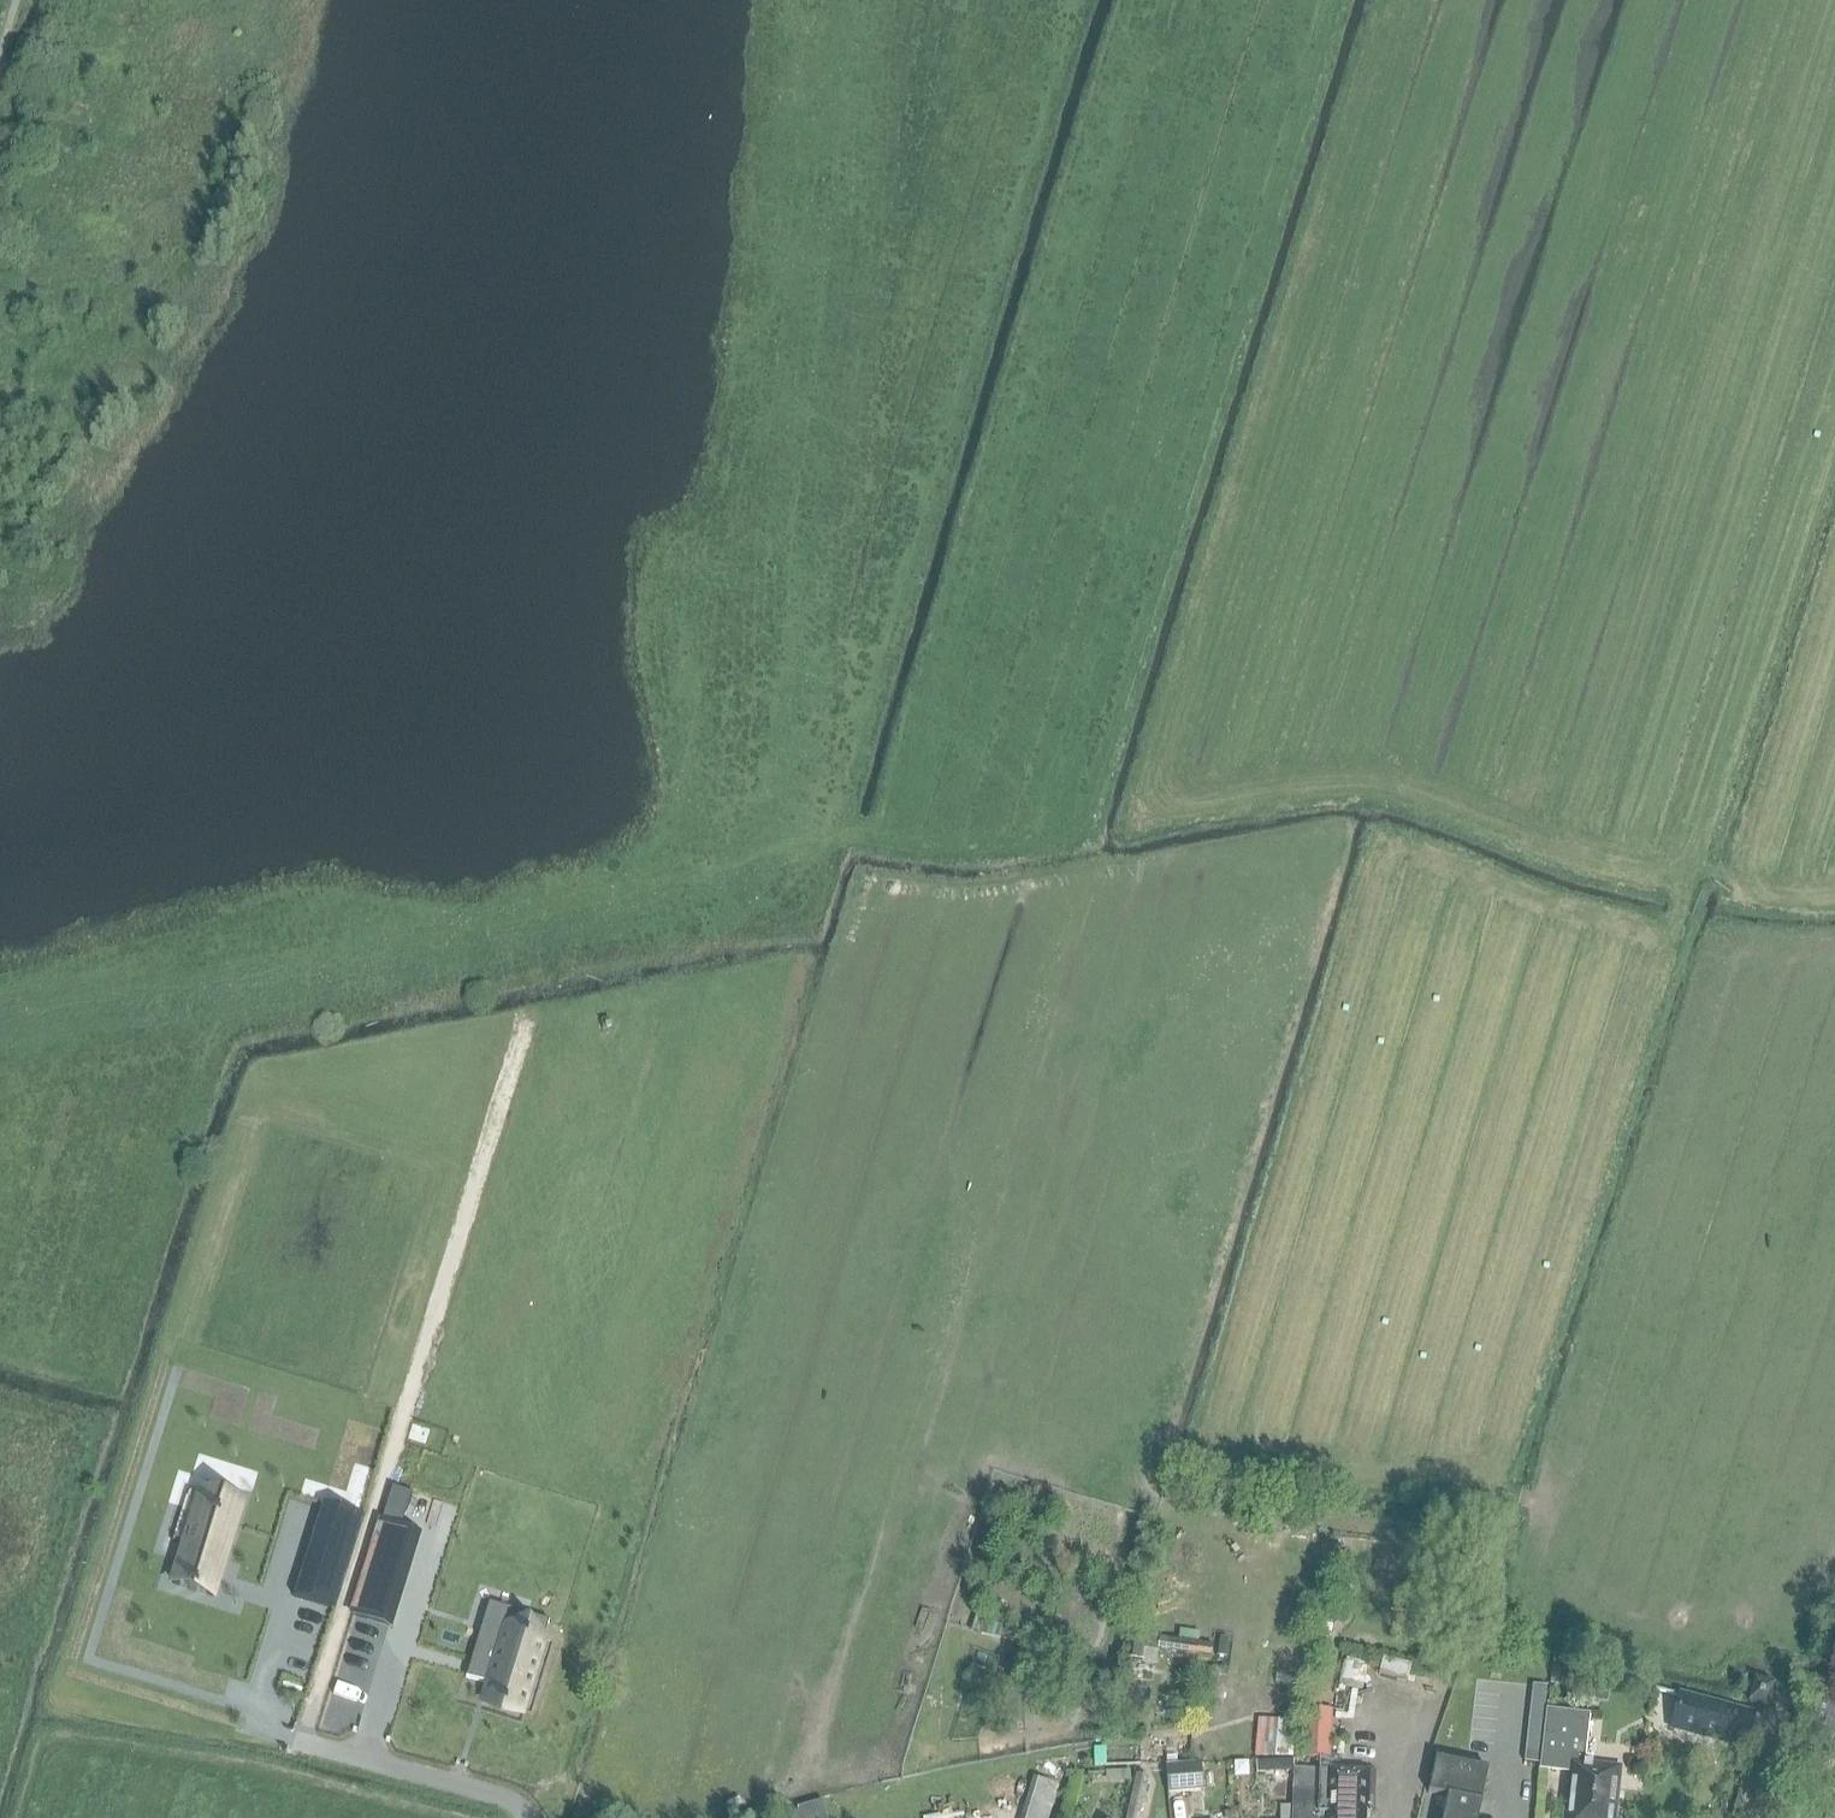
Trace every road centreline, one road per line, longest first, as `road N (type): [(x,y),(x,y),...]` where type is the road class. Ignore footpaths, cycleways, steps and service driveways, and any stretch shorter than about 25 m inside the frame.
road 1 (track): [(302,1743),(523,1035)]

